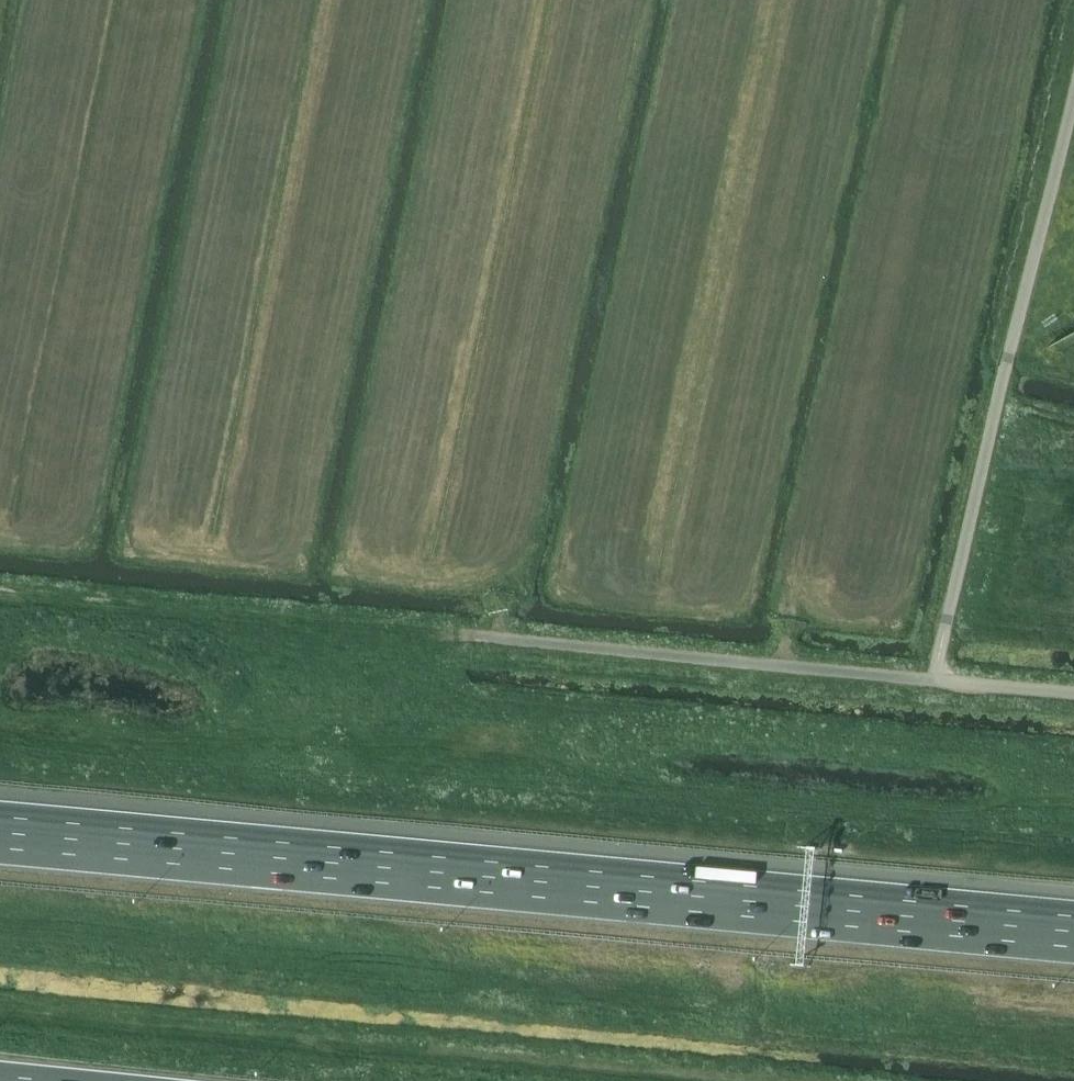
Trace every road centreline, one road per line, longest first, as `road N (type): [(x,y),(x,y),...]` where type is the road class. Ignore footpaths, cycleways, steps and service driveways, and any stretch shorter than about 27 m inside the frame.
road 1 (motorway): [(1073,934),(0,835)]

